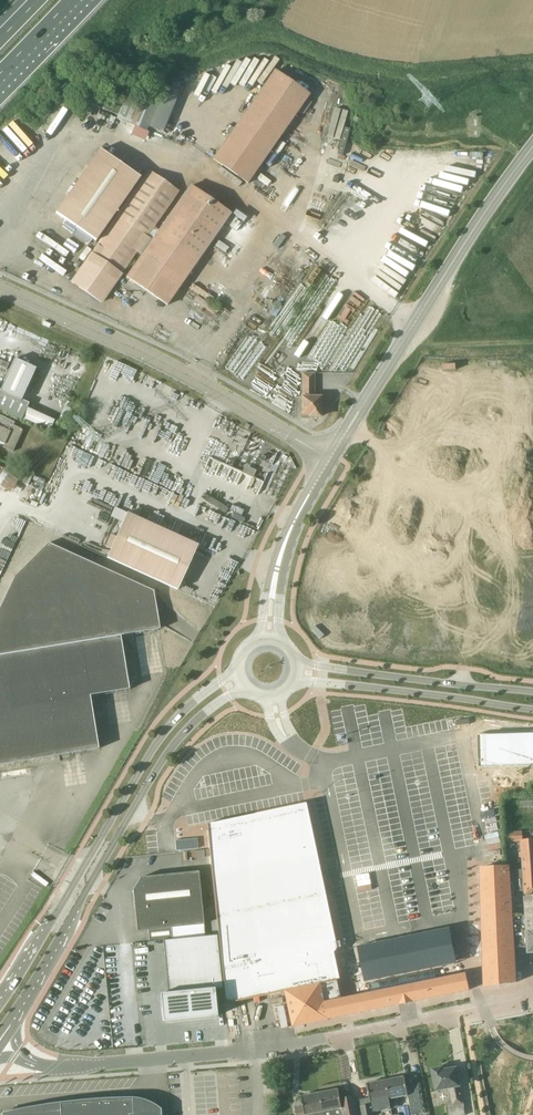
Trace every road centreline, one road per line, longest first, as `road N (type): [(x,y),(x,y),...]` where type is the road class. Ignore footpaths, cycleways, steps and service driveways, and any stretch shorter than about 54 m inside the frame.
road 1 (tertiary): [(236,672),(160,738),(0,1000)]
road 2 (tertiary): [(18,1016),(167,753),(201,716),(245,690)]
road 3 (unclassified): [(0,288),(149,356),(332,457)]
road 4 (tertiary): [(332,457),(532,148)]
road 5 (residential): [(78,1066),(326,1038)]
road 6 (tertiary): [(296,680),(532,708)]
road 7 (tertiary): [(532,692),(298,662)]
road 8 (residential): [(326,1038),(532,995)]

